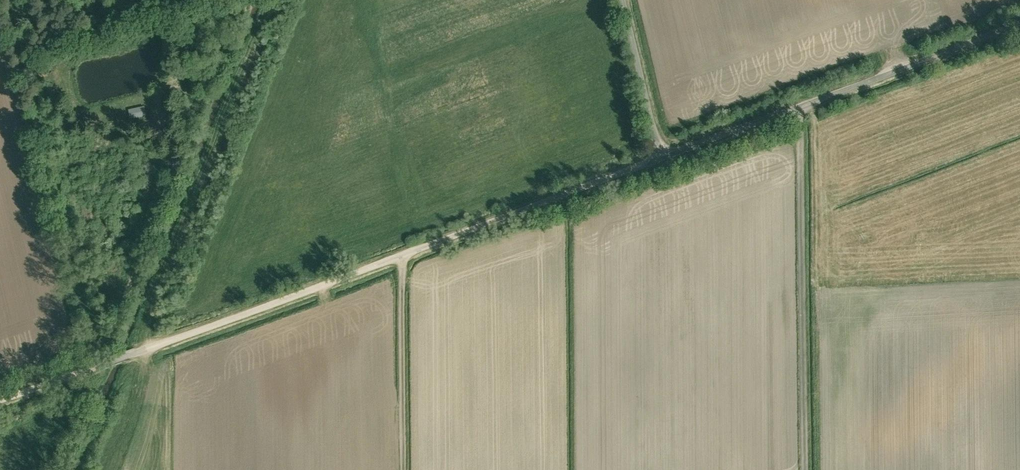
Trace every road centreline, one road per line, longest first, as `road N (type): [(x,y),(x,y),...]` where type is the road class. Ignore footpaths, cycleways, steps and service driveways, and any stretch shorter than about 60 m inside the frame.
road 1 (track): [(0,398),(663,159)]
road 2 (unclassified): [(663,159),(1019,26)]
road 3 (track): [(798,109),(808,469)]
road 4 (track): [(94,368),(175,173),(172,139)]
road 5 (track): [(403,256),(404,469)]
road 6 (unclassified): [(663,159),(624,0)]

